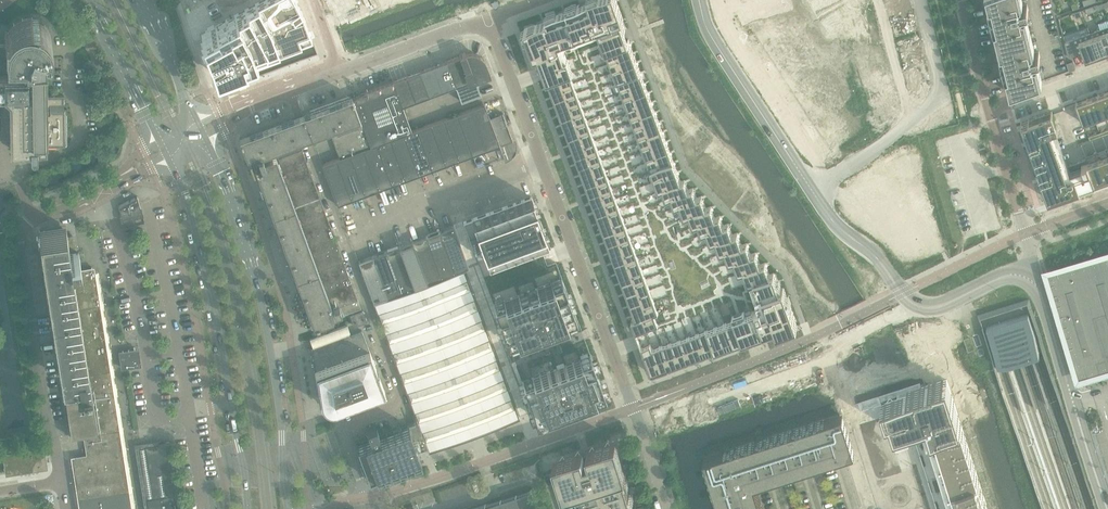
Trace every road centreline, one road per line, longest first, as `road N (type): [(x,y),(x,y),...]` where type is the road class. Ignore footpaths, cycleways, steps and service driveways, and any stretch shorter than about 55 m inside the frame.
road 1 (residential): [(289,91),(404,402),(341,426),(366,497)]
road 2 (tertiary): [(289,508),(268,338),(233,200),(207,141)]
road 3 (tertiary): [(171,162),(213,301),(247,508)]
road 4 (tertiary): [(1026,278),(1001,277),(934,307),(913,304),(813,194)]
road 5 (unclassified): [(383,494),(632,408)]
road 6 (residential): [(542,164),(632,408)]
road 7 (residential): [(24,228),(61,477)]
road 8 (tertiary): [(813,194),(708,31),(698,0)]
road 9 (residential): [(70,52),(81,143),(15,179),(33,216)]
road 10 (unclassified): [(542,164),(364,228)]
road 11 (tertiary): [(90,0),(162,145)]
road 12 (unclassified): [(489,18),(337,73)]
road 13 (residential): [(489,18),(542,164)]
road 14 (tertiary): [(200,125),(144,0)]
road 15 (tertiary): [(1026,278),(1041,295),(1074,404)]
road 16 (residential): [(992,110),(1024,234)]
road 17 (residential): [(813,194),(911,119)]
road 18 (residential): [(880,0),(911,119)]
road 19 (residential): [(992,110),(1107,68)]

